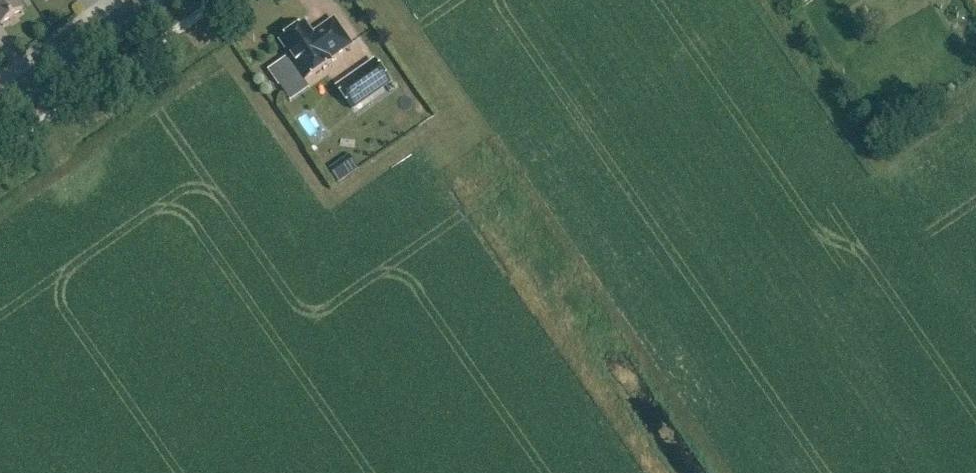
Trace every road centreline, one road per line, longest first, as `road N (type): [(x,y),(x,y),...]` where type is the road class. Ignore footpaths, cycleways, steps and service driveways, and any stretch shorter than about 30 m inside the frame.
road 1 (tertiary): [(0,98),(142,0)]

